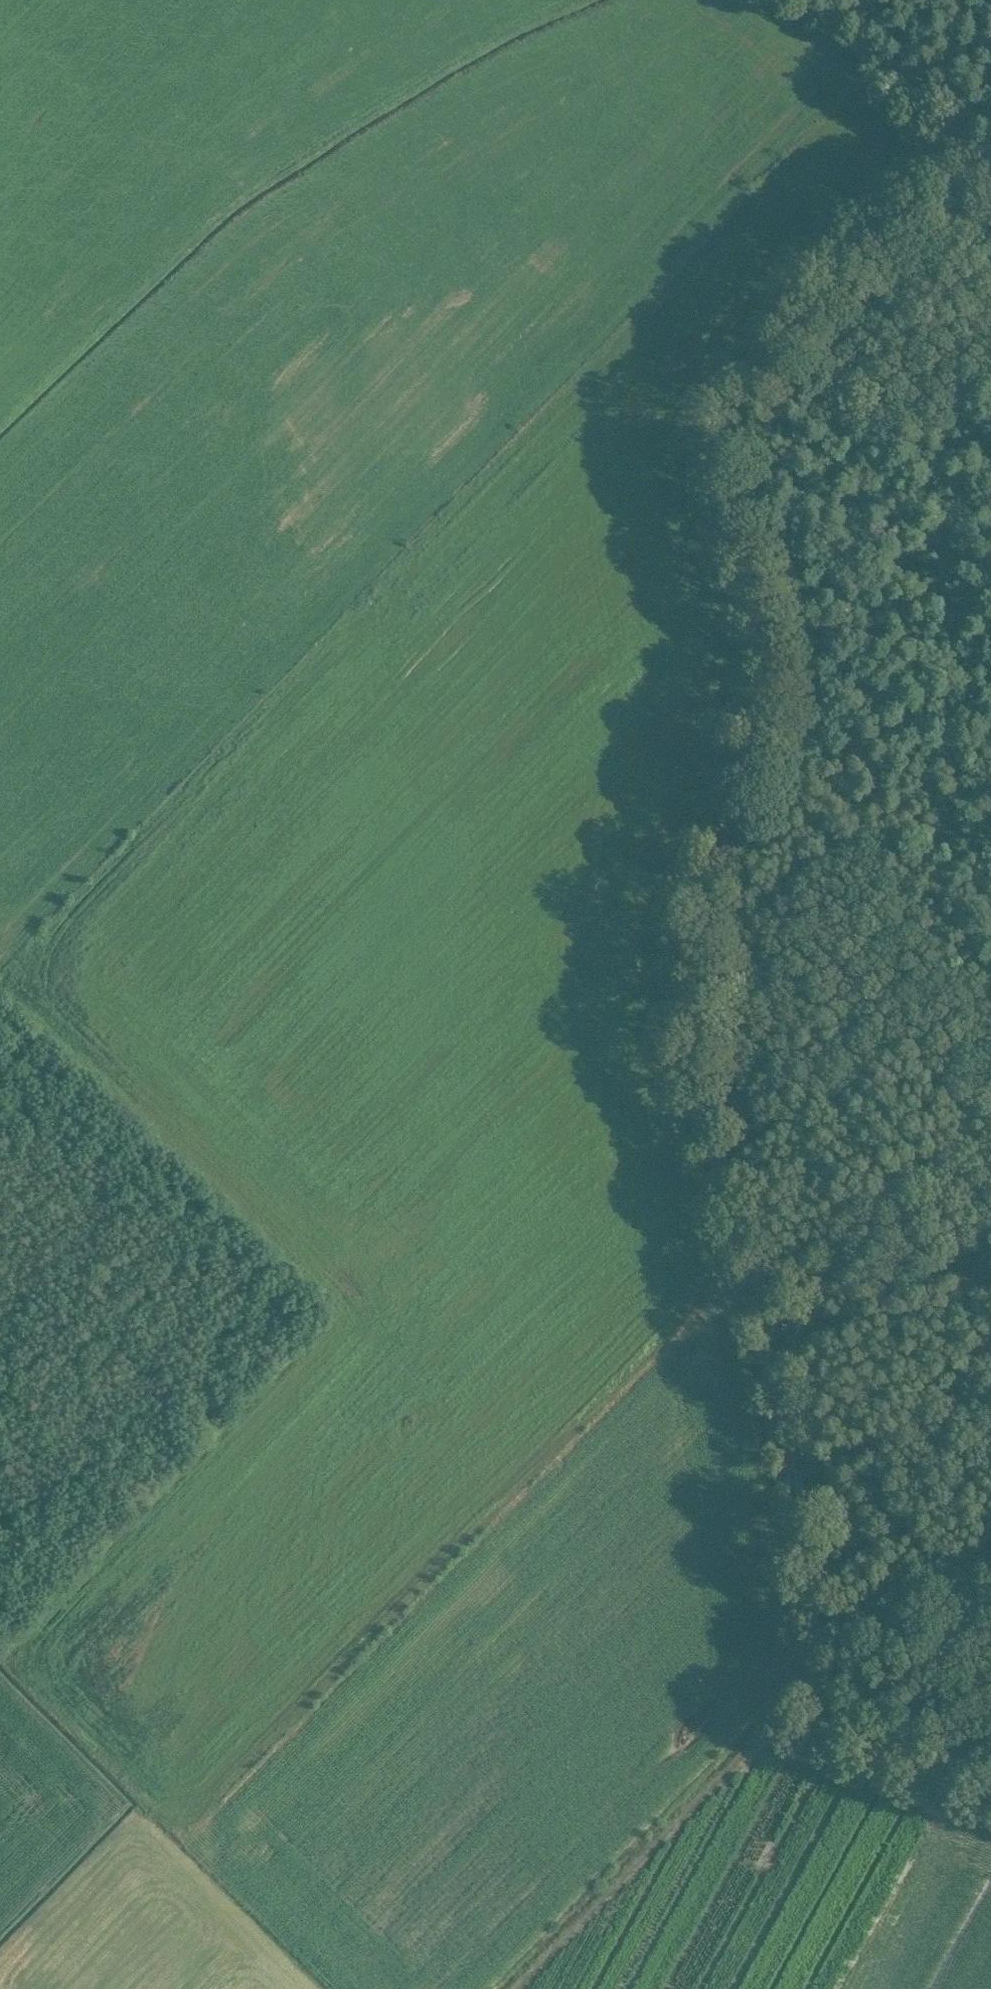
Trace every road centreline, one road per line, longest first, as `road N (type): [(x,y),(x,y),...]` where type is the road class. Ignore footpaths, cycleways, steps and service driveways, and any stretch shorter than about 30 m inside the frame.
road 1 (track): [(990,157),(847,238),(716,449),(763,665),(689,1021),(688,1084),(765,1333),(824,1702),(990,1787)]
road 2 (track): [(824,1702),(990,1593)]

